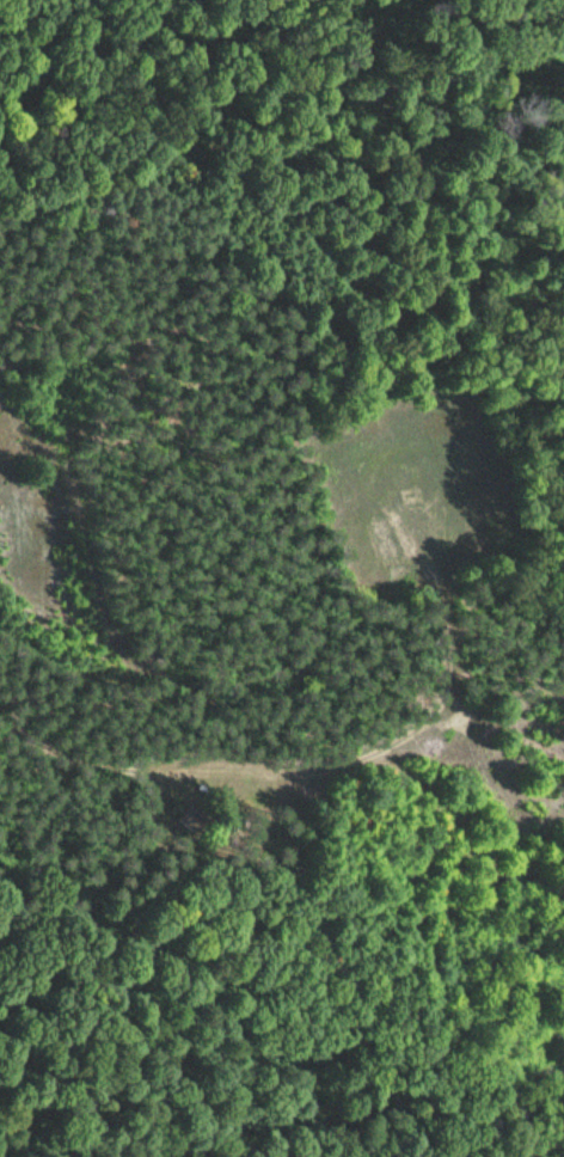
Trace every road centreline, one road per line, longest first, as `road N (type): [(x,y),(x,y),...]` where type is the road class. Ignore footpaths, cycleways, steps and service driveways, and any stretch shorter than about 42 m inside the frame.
road 1 (track): [(563,969),(509,912),(477,846),(417,779),(384,767),(302,776),(42,758),(0,733)]

